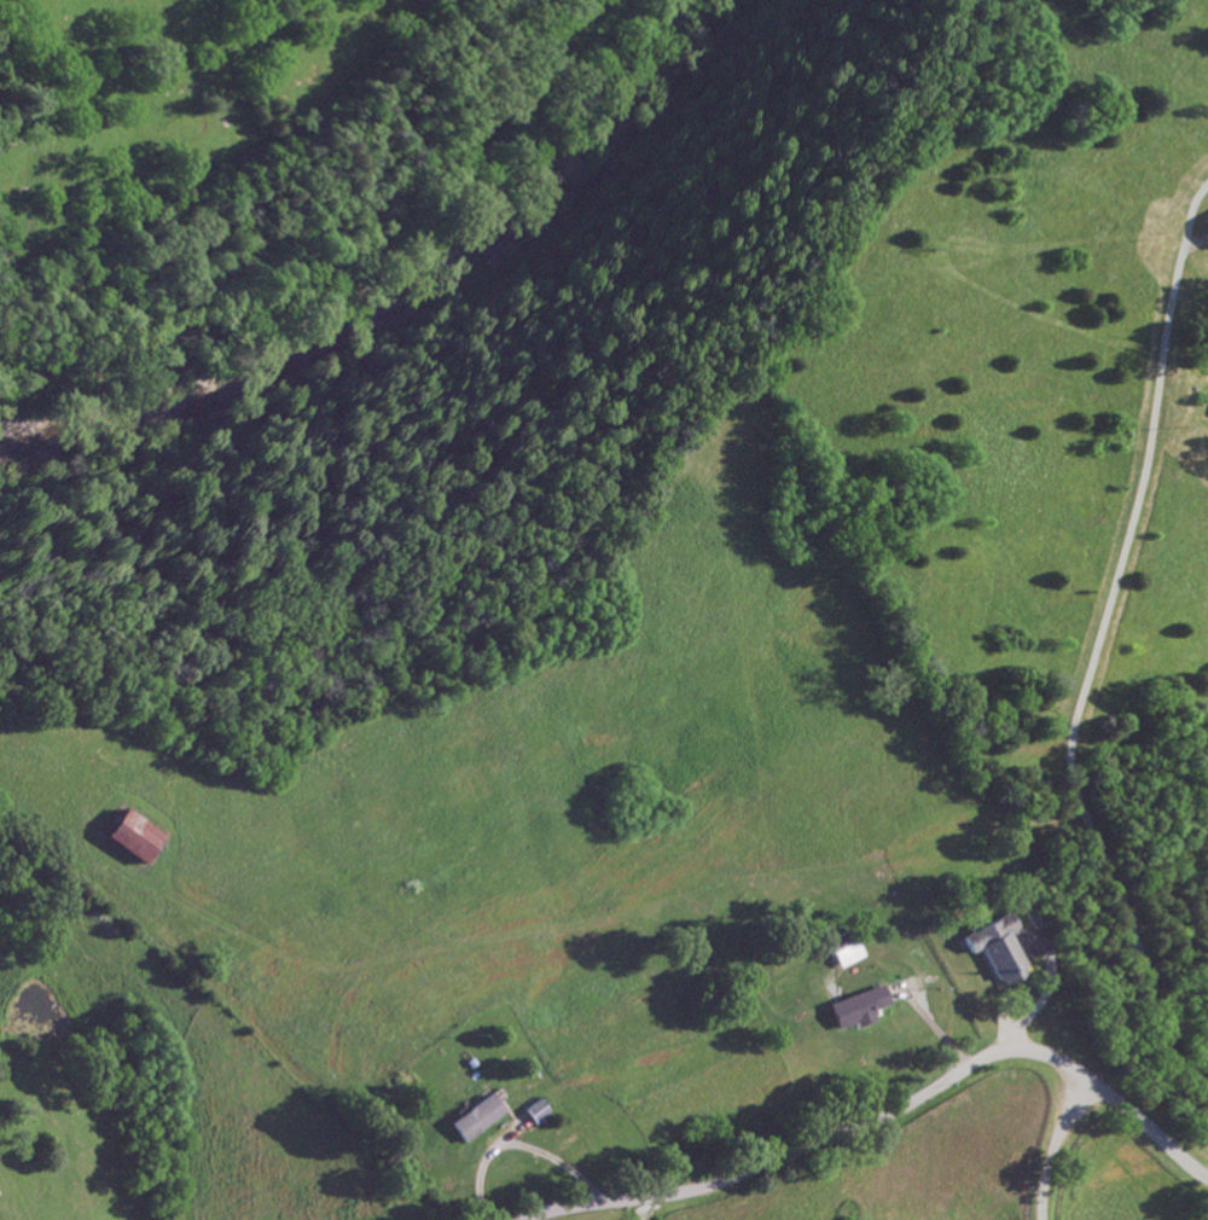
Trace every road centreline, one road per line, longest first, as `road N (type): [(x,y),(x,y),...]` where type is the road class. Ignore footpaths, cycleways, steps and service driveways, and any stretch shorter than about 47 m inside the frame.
road 1 (residential): [(522,1219),(696,1189),(912,1104),(983,1059),(1030,1051),(1076,1070),(1207,1176)]

